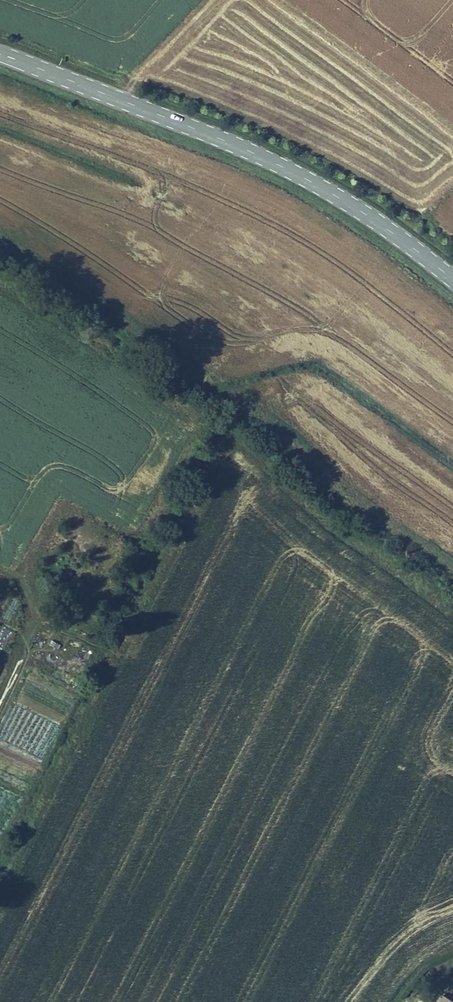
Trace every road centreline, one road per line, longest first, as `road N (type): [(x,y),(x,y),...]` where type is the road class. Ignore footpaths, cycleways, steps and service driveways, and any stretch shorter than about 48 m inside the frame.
road 1 (tertiary): [(452,281),(369,217),(254,155),(0,55)]
road 2 (track): [(27,582),(37,632),(27,716),(0,779)]

